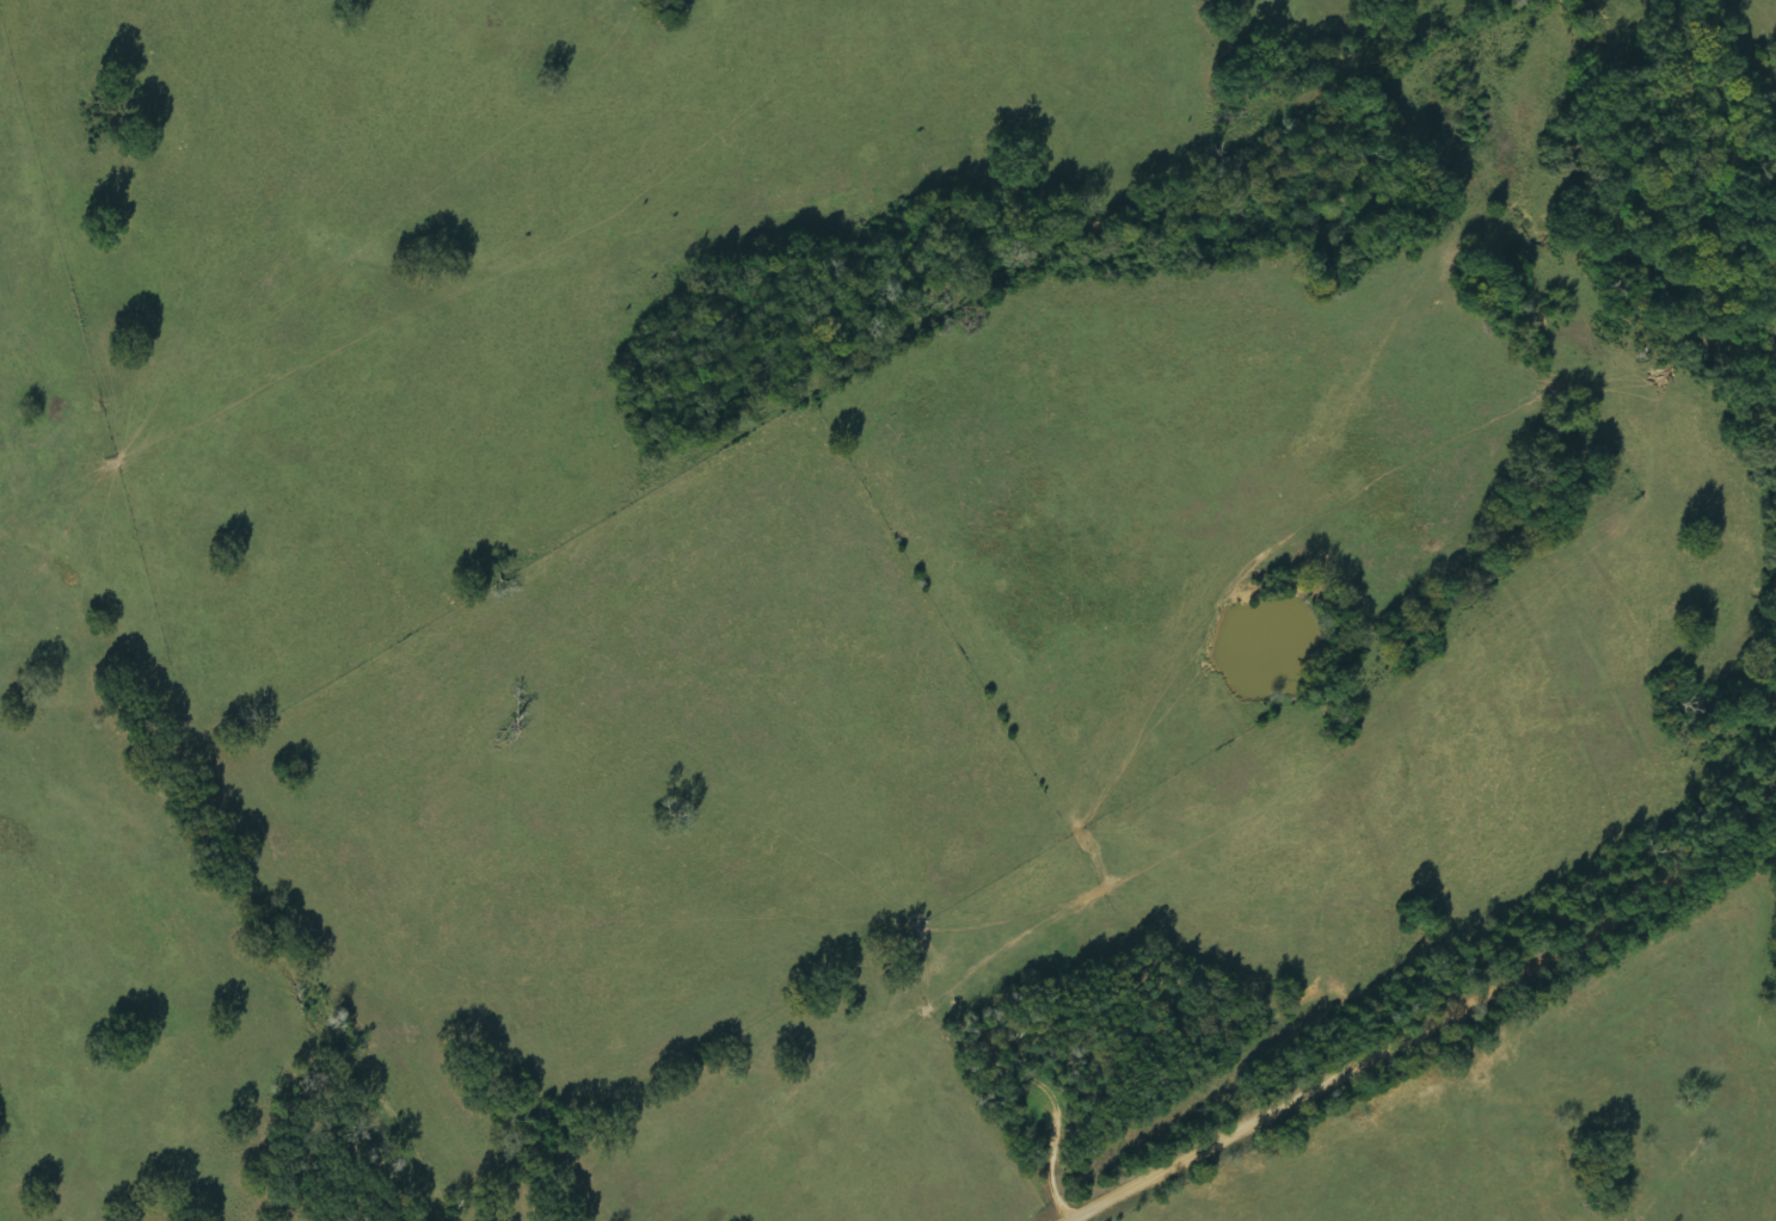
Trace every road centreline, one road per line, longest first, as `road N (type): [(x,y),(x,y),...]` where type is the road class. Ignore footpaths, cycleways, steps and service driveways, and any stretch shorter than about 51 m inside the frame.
road 1 (residential): [(1075,1220),(1524,972),(1775,797)]

